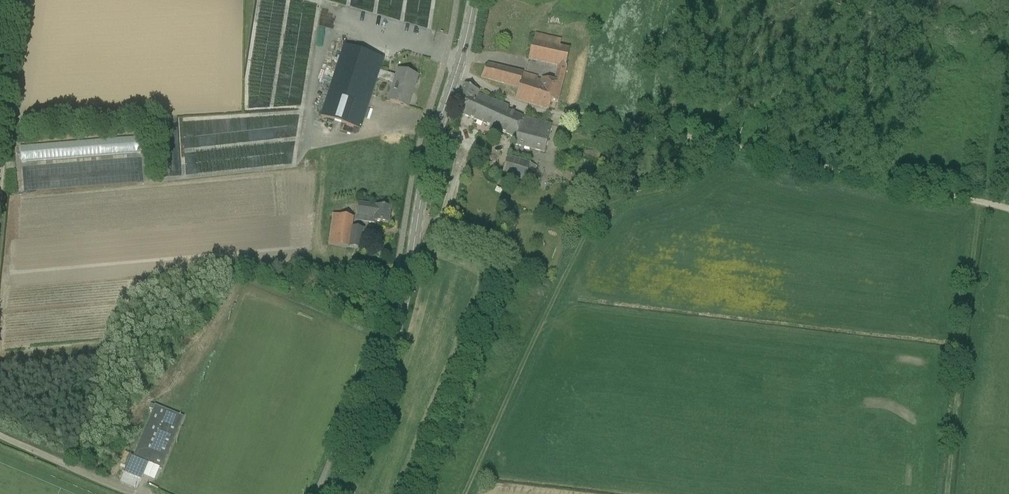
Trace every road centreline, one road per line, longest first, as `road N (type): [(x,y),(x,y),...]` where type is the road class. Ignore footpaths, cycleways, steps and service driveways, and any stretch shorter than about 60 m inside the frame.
road 1 (track): [(981,205),(533,112),(458,69)]
road 2 (tertiary): [(331,493),(401,317),(430,154),(473,0)]
road 3 (track): [(464,493),(592,221),(607,207),(676,186),(717,144)]
road 4 (track): [(947,493),(981,205)]

